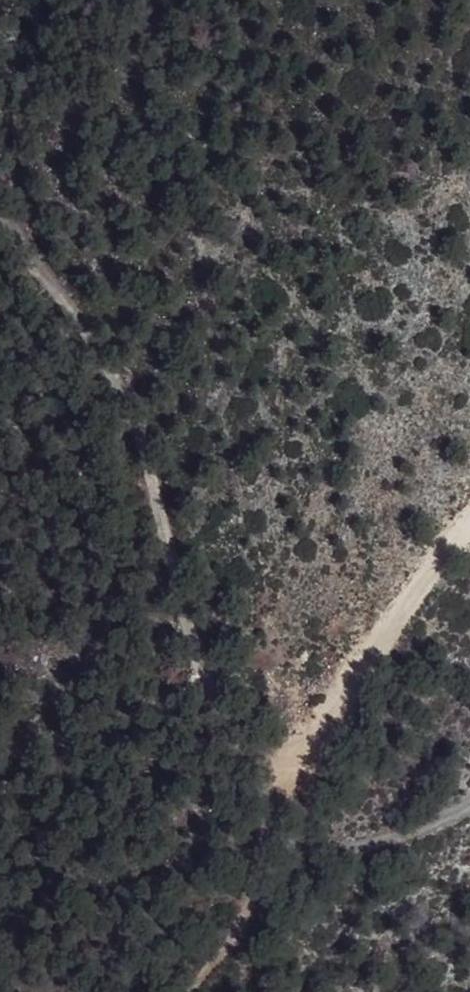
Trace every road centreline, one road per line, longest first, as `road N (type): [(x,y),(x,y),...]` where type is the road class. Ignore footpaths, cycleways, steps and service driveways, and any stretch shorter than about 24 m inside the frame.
road 1 (unclassified): [(308,835),(268,789),(169,580),(126,400),(28,228),(0,195)]
road 2 (track): [(469,516),(268,789)]
road 3 (track): [(469,825),(359,840),(308,835)]

